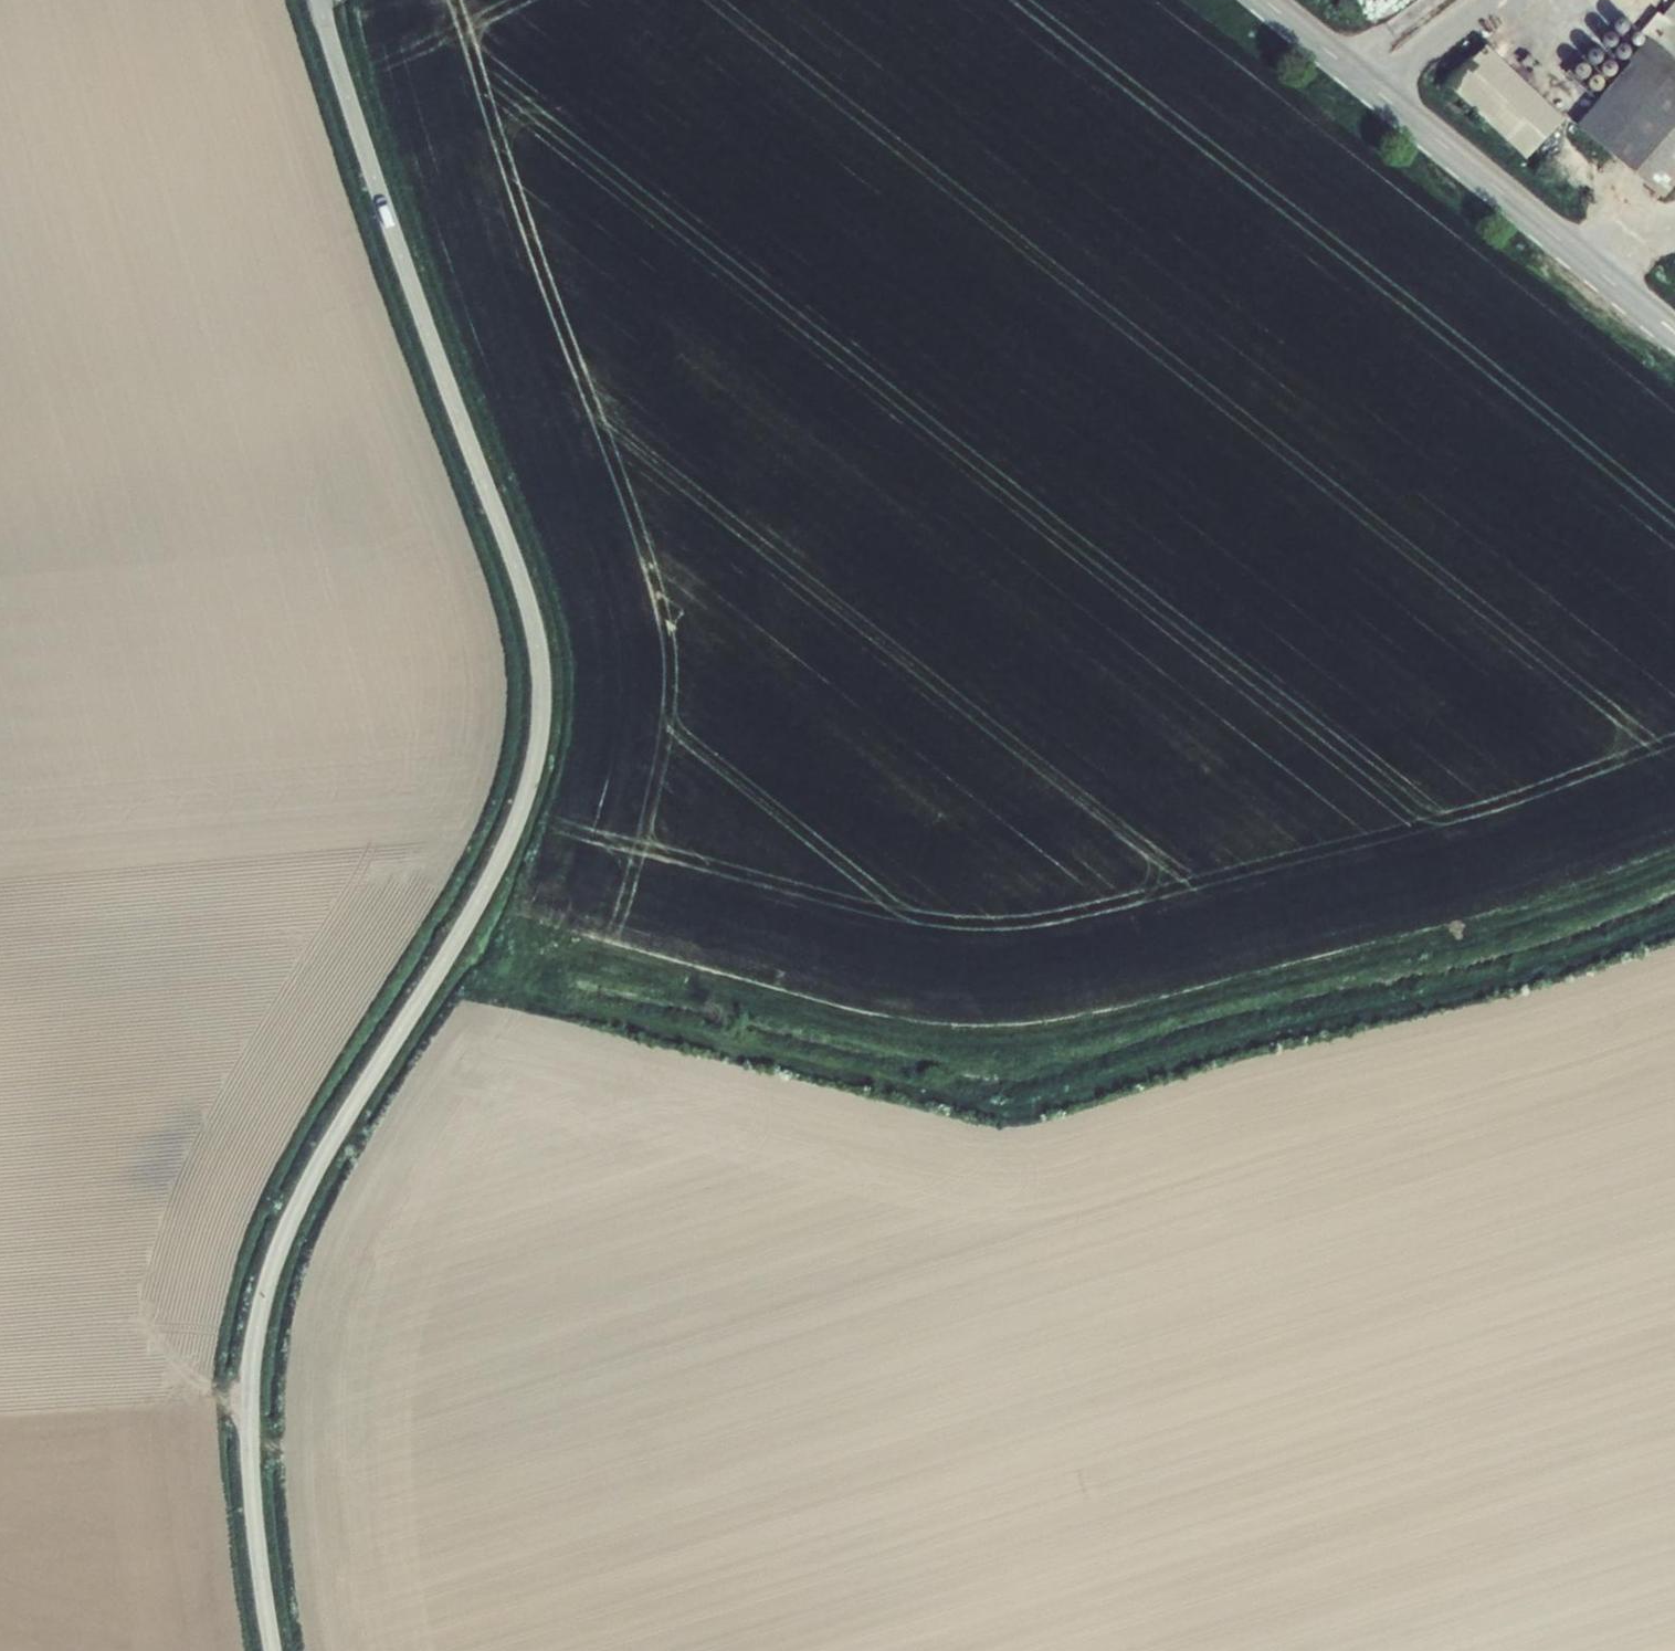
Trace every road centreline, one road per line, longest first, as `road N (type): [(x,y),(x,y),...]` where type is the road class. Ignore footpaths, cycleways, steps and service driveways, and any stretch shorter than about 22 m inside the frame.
road 1 (unclassified): [(273,1650),(254,1516),(252,1424),(276,1258),(315,1167),(490,880),(530,782),(542,704),(527,598),(397,242),(320,0)]
road 2 (secondary): [(1264,0),(1674,335)]

